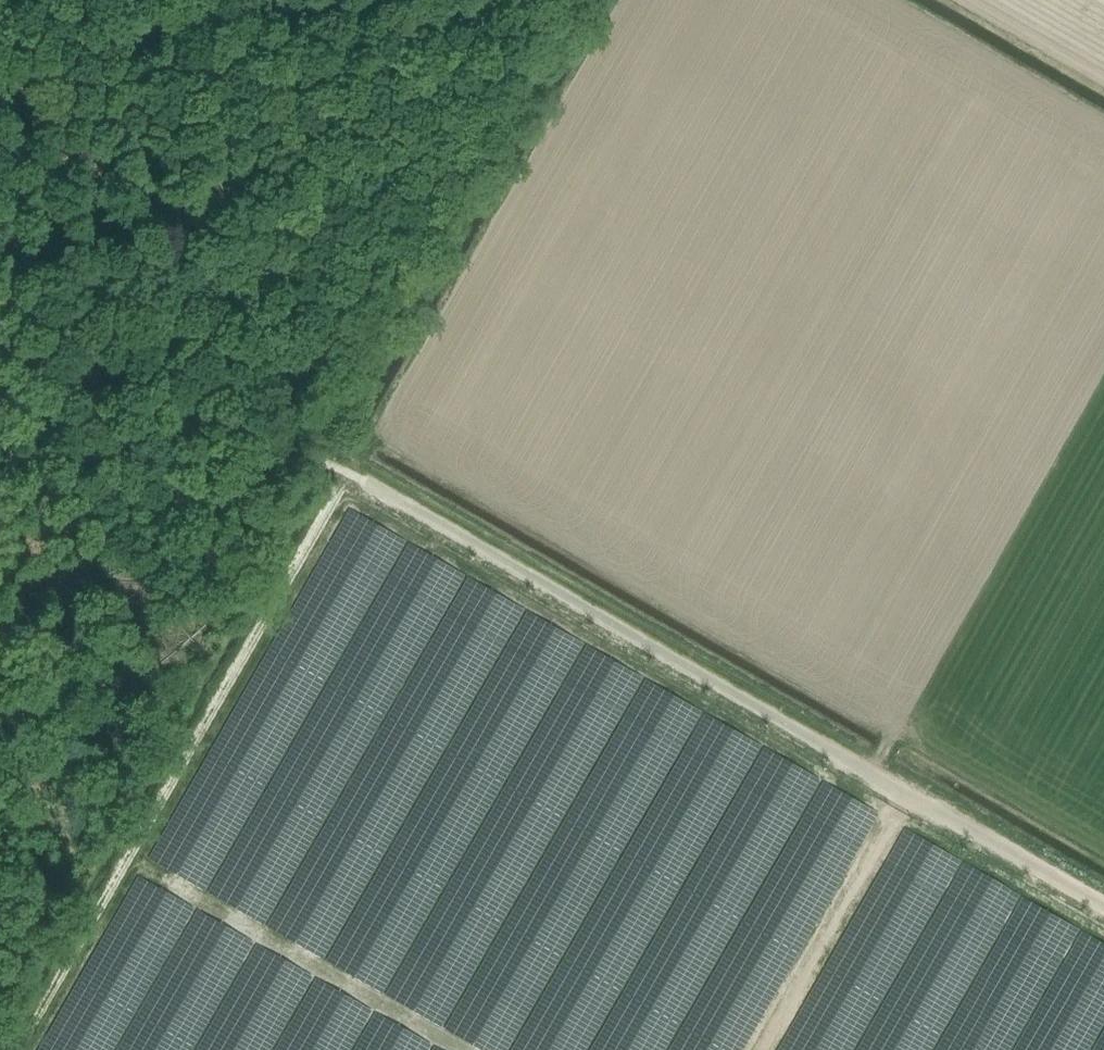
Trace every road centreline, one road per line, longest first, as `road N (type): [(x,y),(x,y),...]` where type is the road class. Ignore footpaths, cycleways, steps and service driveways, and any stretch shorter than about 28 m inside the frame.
road 1 (unclassified): [(373,489),(1103,907)]

